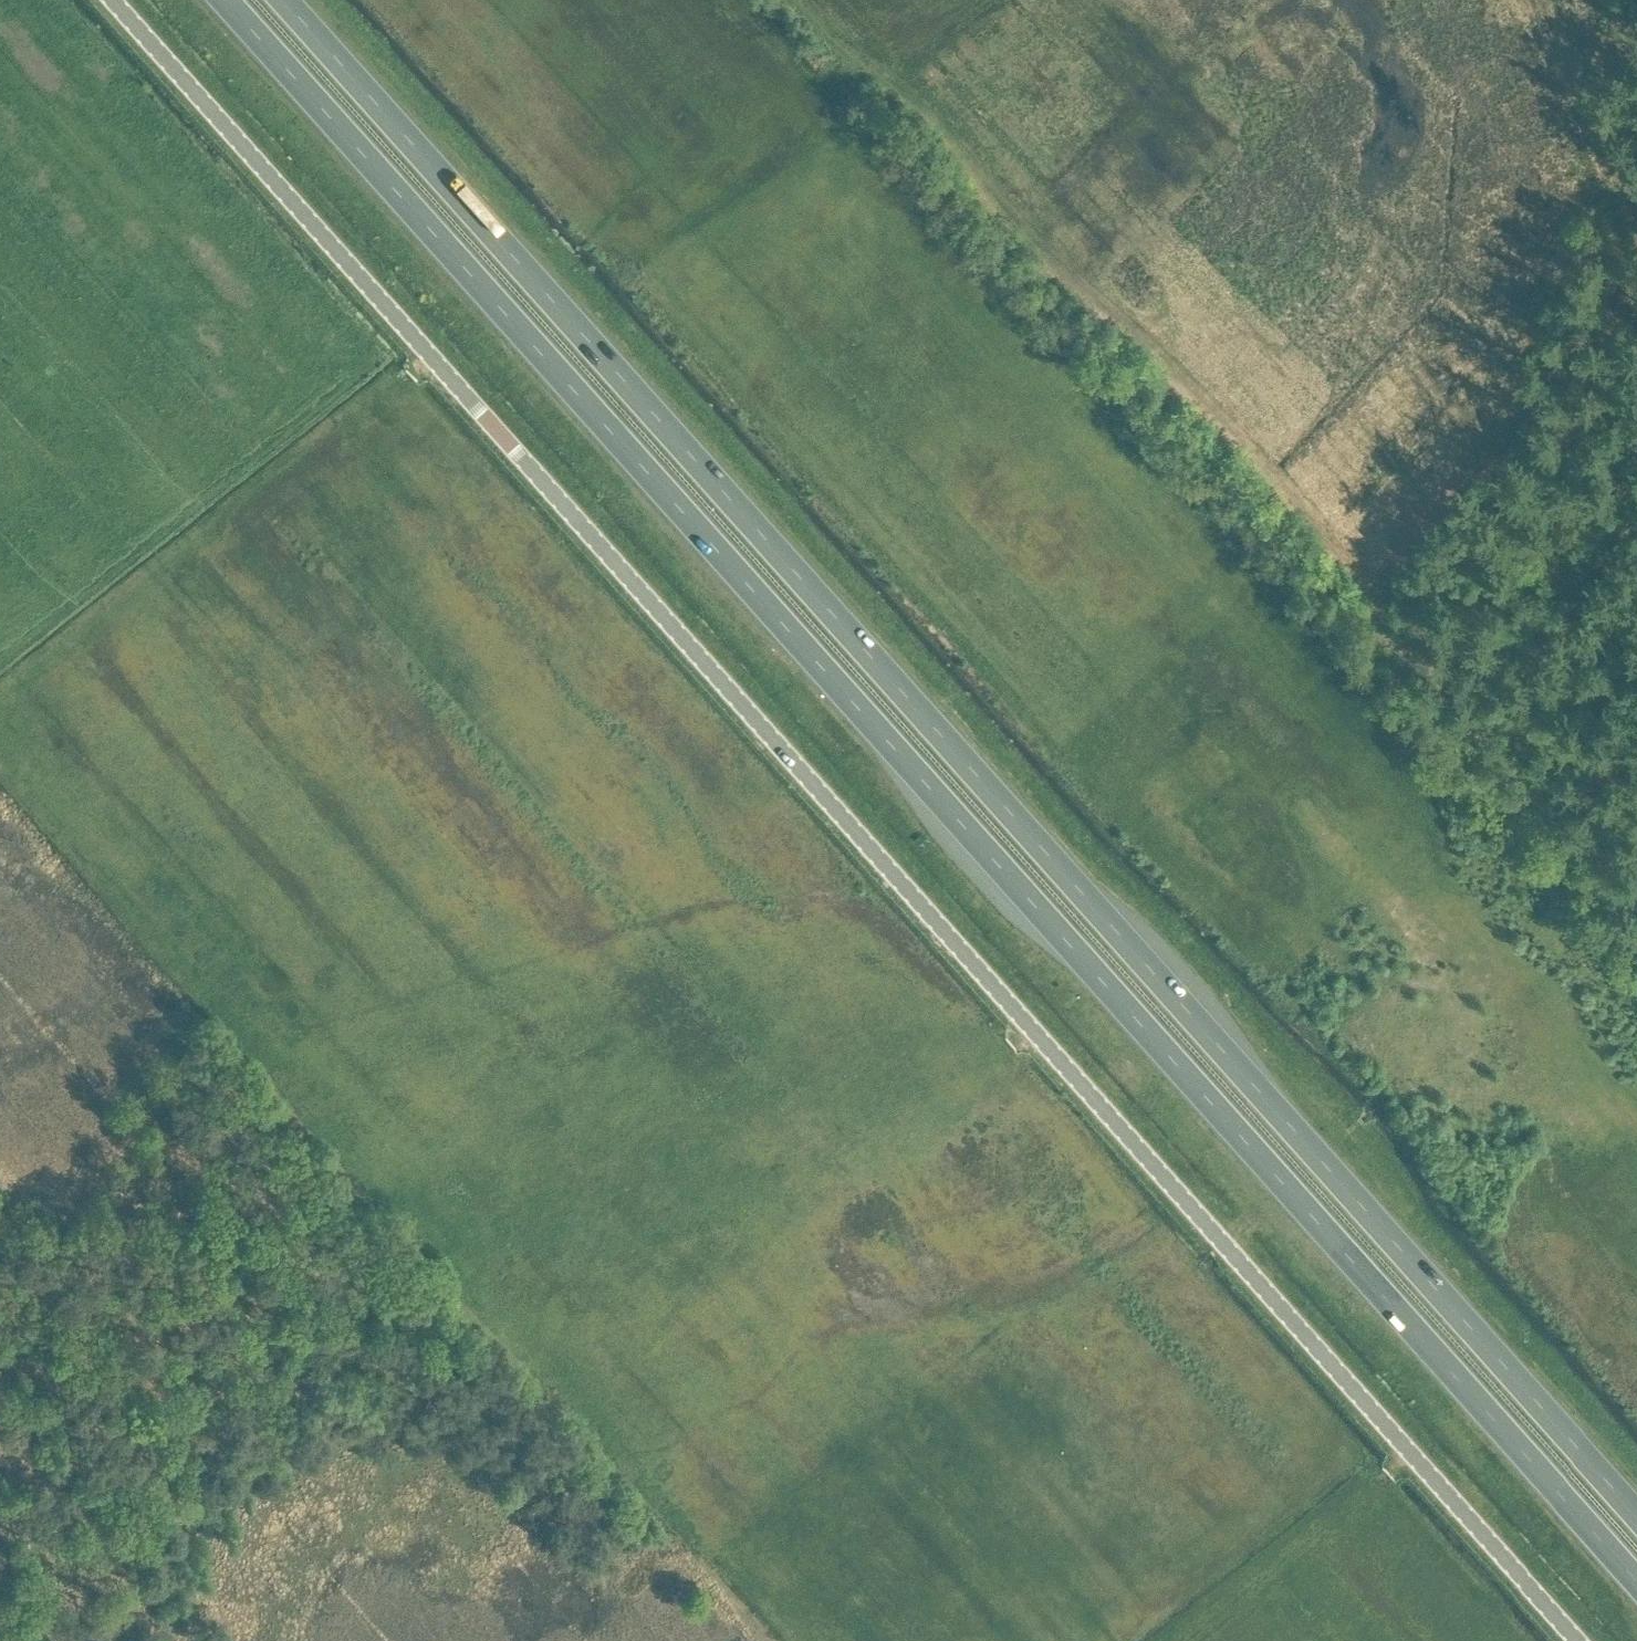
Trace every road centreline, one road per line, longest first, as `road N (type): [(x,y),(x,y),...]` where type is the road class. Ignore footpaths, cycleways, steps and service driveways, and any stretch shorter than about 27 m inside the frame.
road 1 (unclassified): [(1578,1640),(108,0)]
road 2 (trunk): [(226,0),(1636,1579)]
road 3 (trunk): [(1636,1512),(285,0)]
road 4 (track): [(798,0),(1357,557),(1410,583),(1460,594),(1511,592),(1636,537)]
road 5 (track): [(1522,0),(1636,232)]

